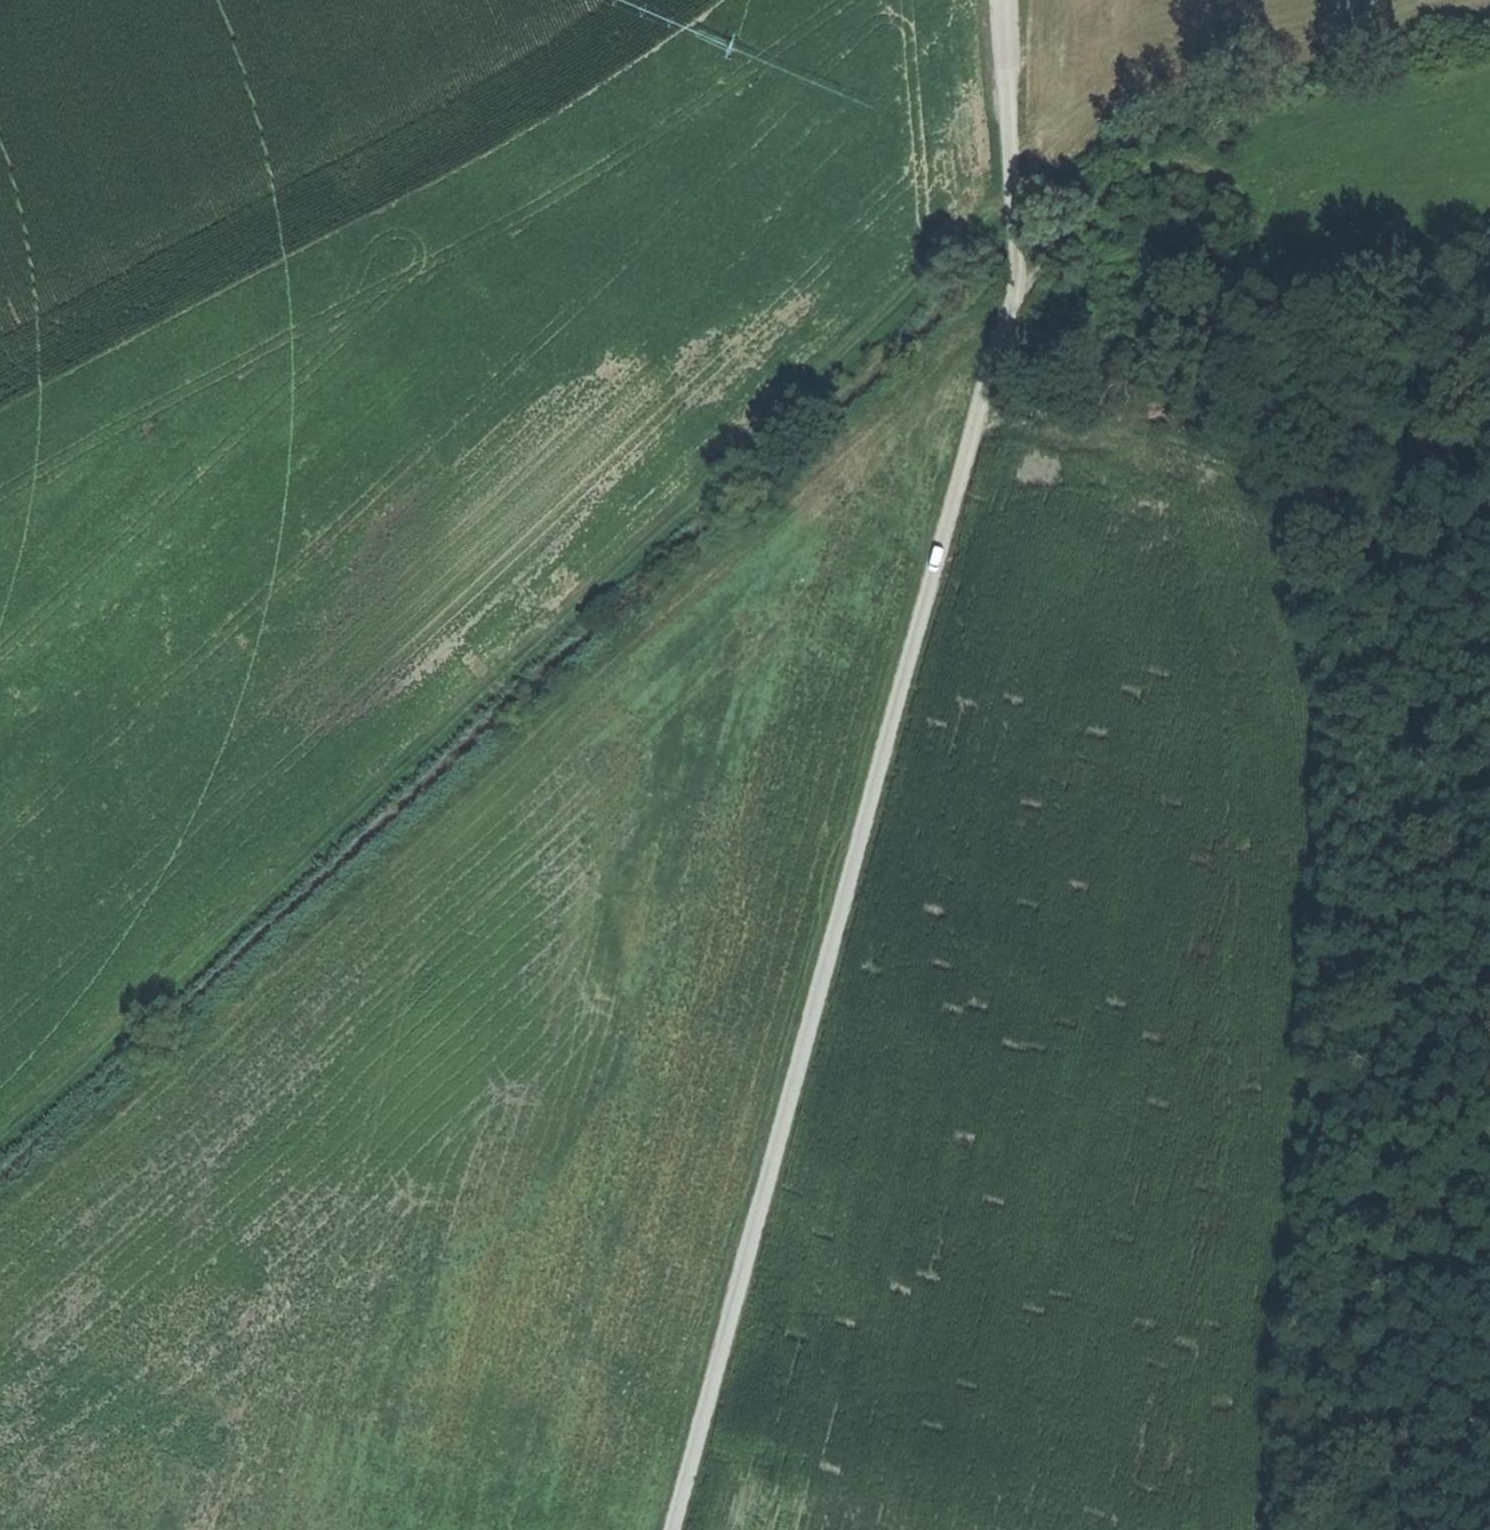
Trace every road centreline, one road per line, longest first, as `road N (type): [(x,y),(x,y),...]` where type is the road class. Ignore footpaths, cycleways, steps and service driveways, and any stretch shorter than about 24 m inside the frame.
road 1 (track): [(1006,0),(1016,267),(962,496),(675,1529)]

